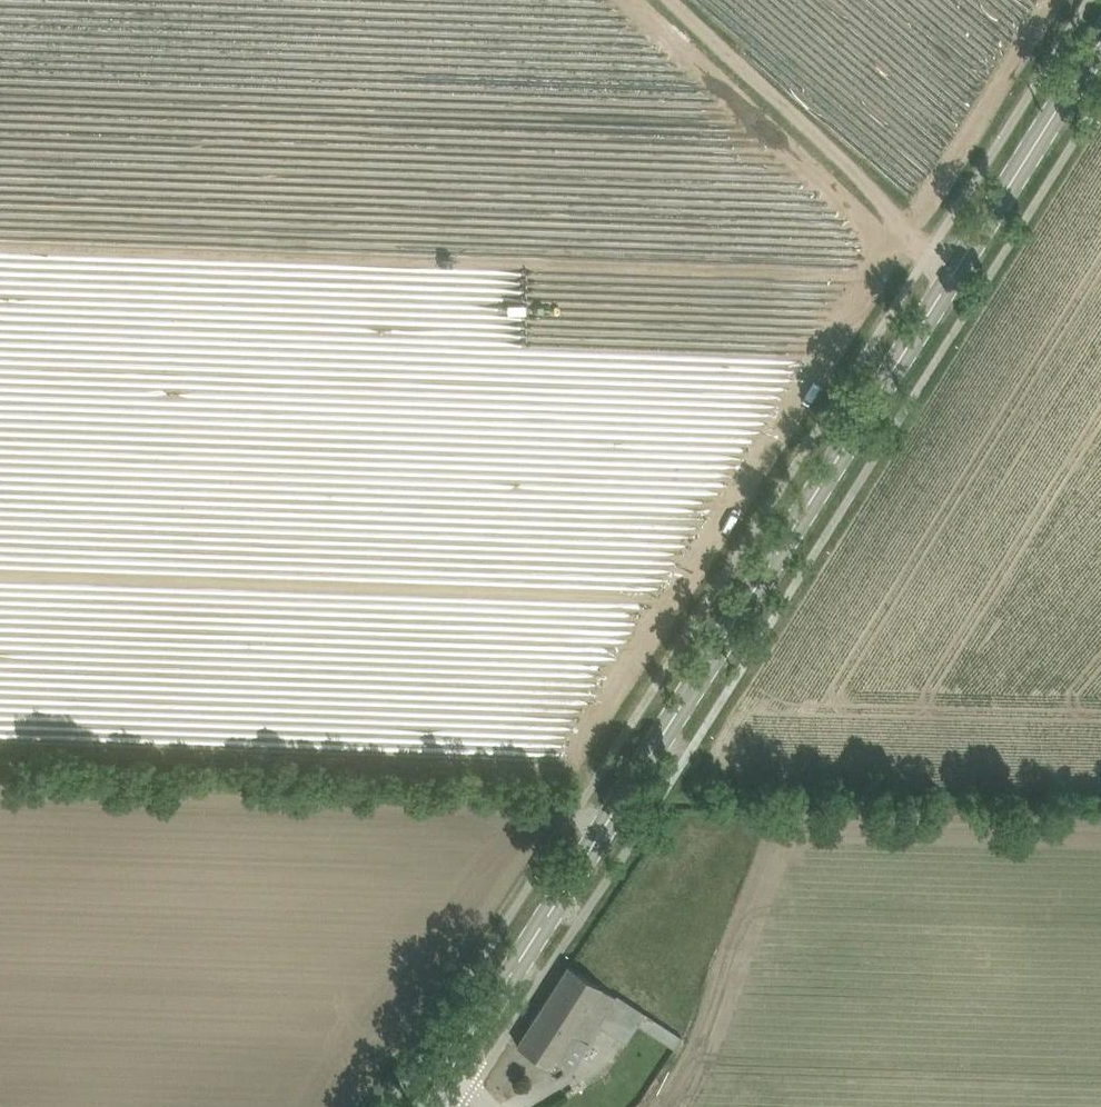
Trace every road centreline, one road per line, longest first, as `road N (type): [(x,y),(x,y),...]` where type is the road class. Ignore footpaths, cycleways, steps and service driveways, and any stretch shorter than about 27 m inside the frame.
road 1 (secondary): [(428,1106),(1100,44)]
road 2 (track): [(954,273),(668,0)]

